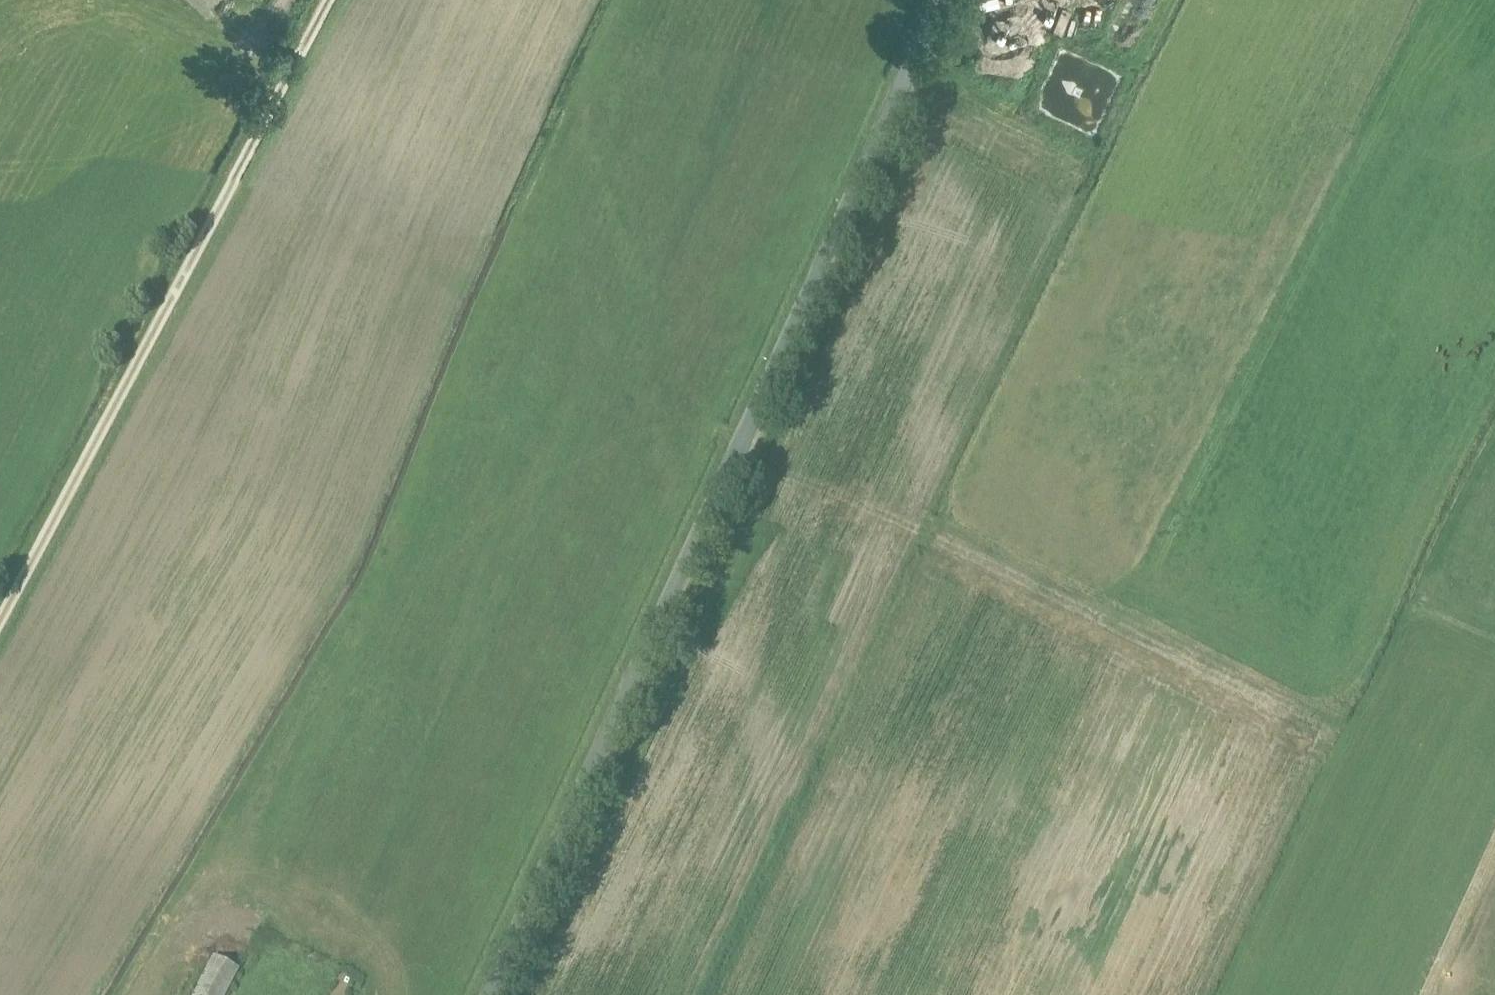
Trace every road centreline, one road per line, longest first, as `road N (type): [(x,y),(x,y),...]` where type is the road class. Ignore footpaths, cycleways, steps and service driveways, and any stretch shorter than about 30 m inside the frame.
road 1 (unclassified): [(936,0),(496,994)]
road 2 (track): [(1494,840),(1421,994)]

